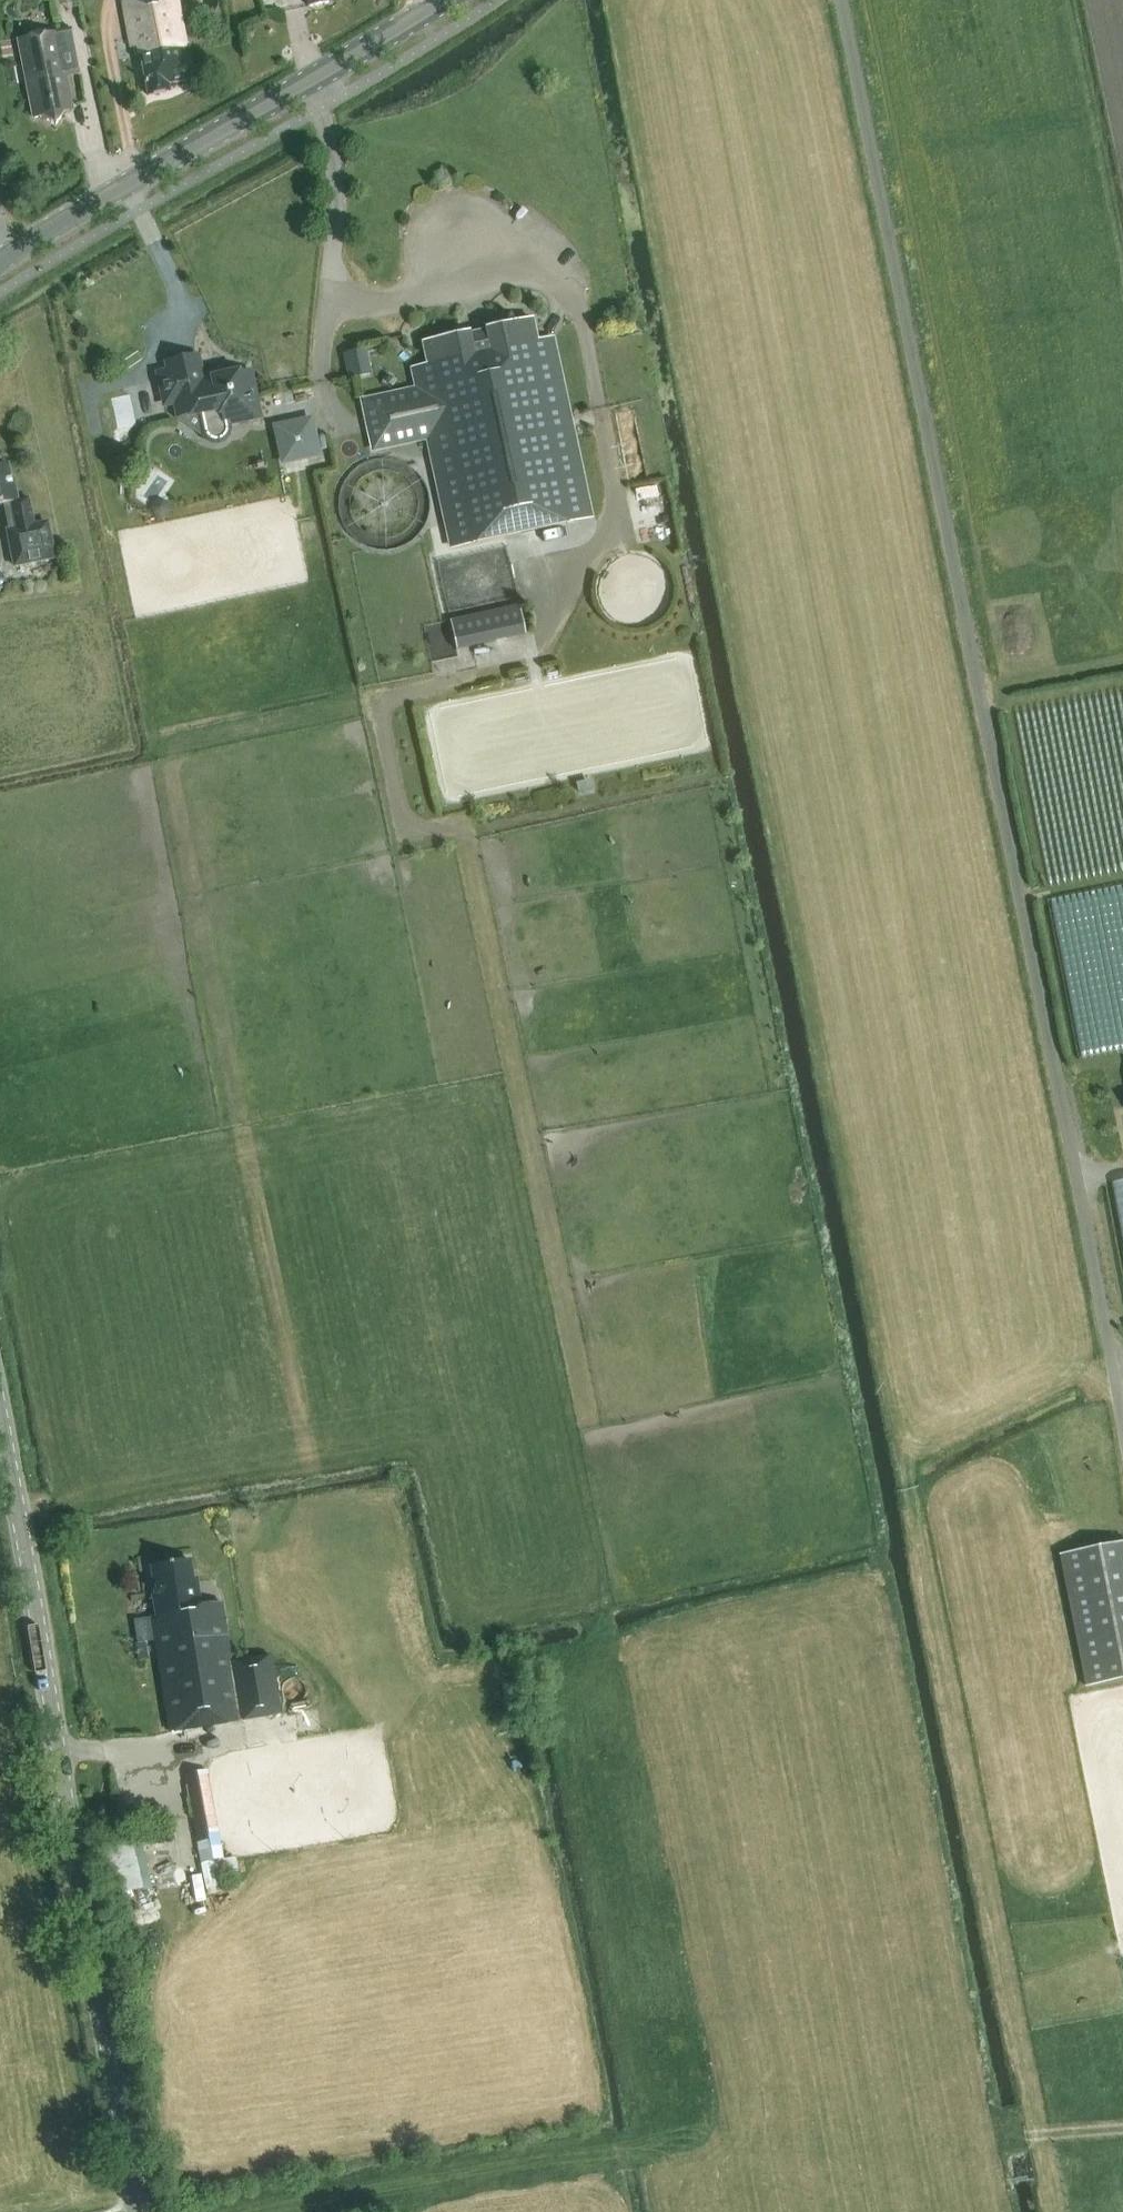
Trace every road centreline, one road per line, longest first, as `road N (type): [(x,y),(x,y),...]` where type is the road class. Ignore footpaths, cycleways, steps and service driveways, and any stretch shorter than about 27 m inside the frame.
road 1 (tertiary): [(138,2211),(0,1470)]
road 2 (tertiary): [(0,265),(447,0)]

